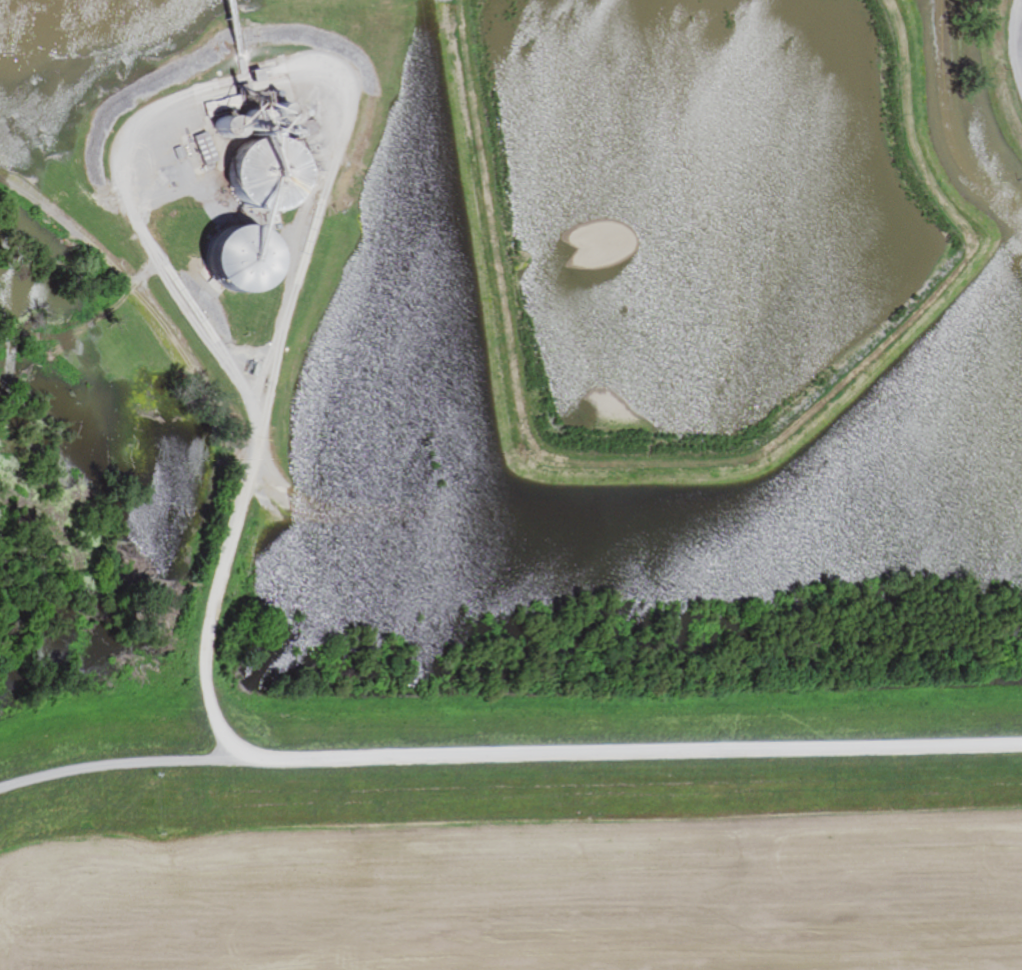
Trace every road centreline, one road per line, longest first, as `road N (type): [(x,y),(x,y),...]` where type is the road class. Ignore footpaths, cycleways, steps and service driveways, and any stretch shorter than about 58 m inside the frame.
road 1 (residential): [(1021,746),(117,764),(0,790)]
road 2 (residential): [(262,460),(323,511),(356,515),(766,499),(820,464),(1021,258)]
road 3 (residential): [(267,402),(149,245),(124,195),(151,124),(207,104)]
road 4 (residential): [(267,402),(341,132),(323,95),(290,88)]
road 5 (residential): [(262,460),(221,597),(211,664),(217,709),(243,759)]
road 6 (secondary): [(948,0),(954,123),(987,181),(1021,199)]

